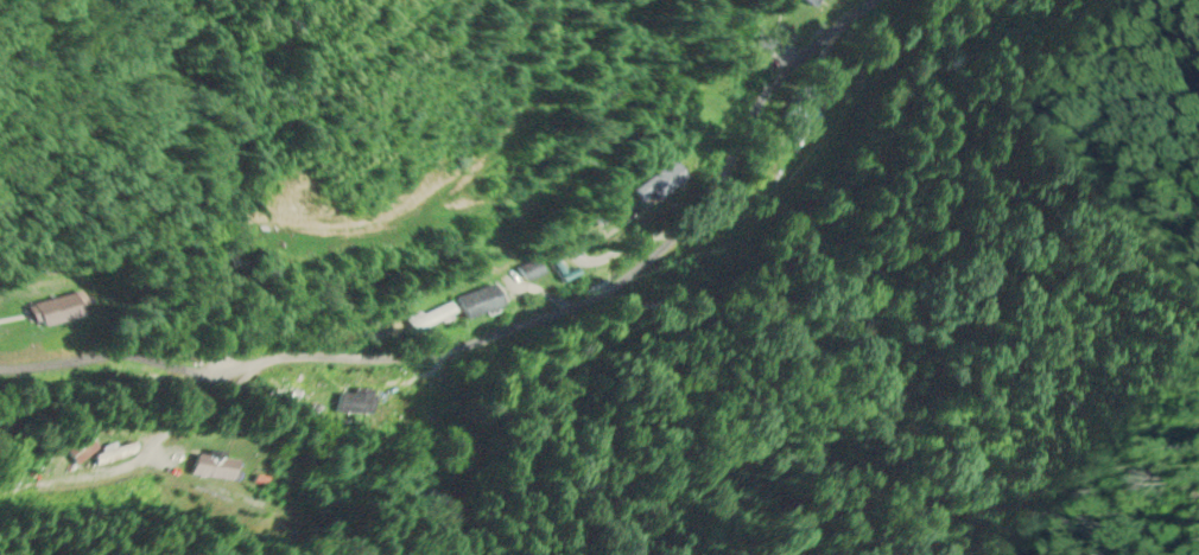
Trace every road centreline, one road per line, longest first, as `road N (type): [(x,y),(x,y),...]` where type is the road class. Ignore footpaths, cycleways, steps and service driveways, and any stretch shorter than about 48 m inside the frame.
road 1 (residential): [(0,487),(137,467),(177,427),(287,353),(434,355),(502,336),(624,281),(704,215),(760,101),(797,60),(876,0)]

